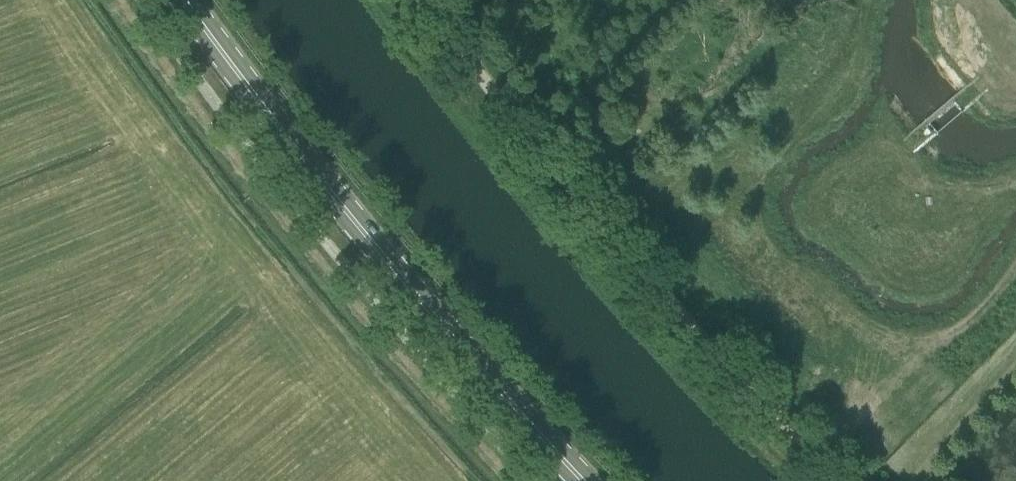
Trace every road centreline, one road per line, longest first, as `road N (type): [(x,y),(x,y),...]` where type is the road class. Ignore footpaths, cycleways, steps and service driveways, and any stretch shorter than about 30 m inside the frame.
road 1 (track): [(835,480),(507,126),(413,0)]
road 2 (primary): [(584,480),(269,117),(184,0)]

